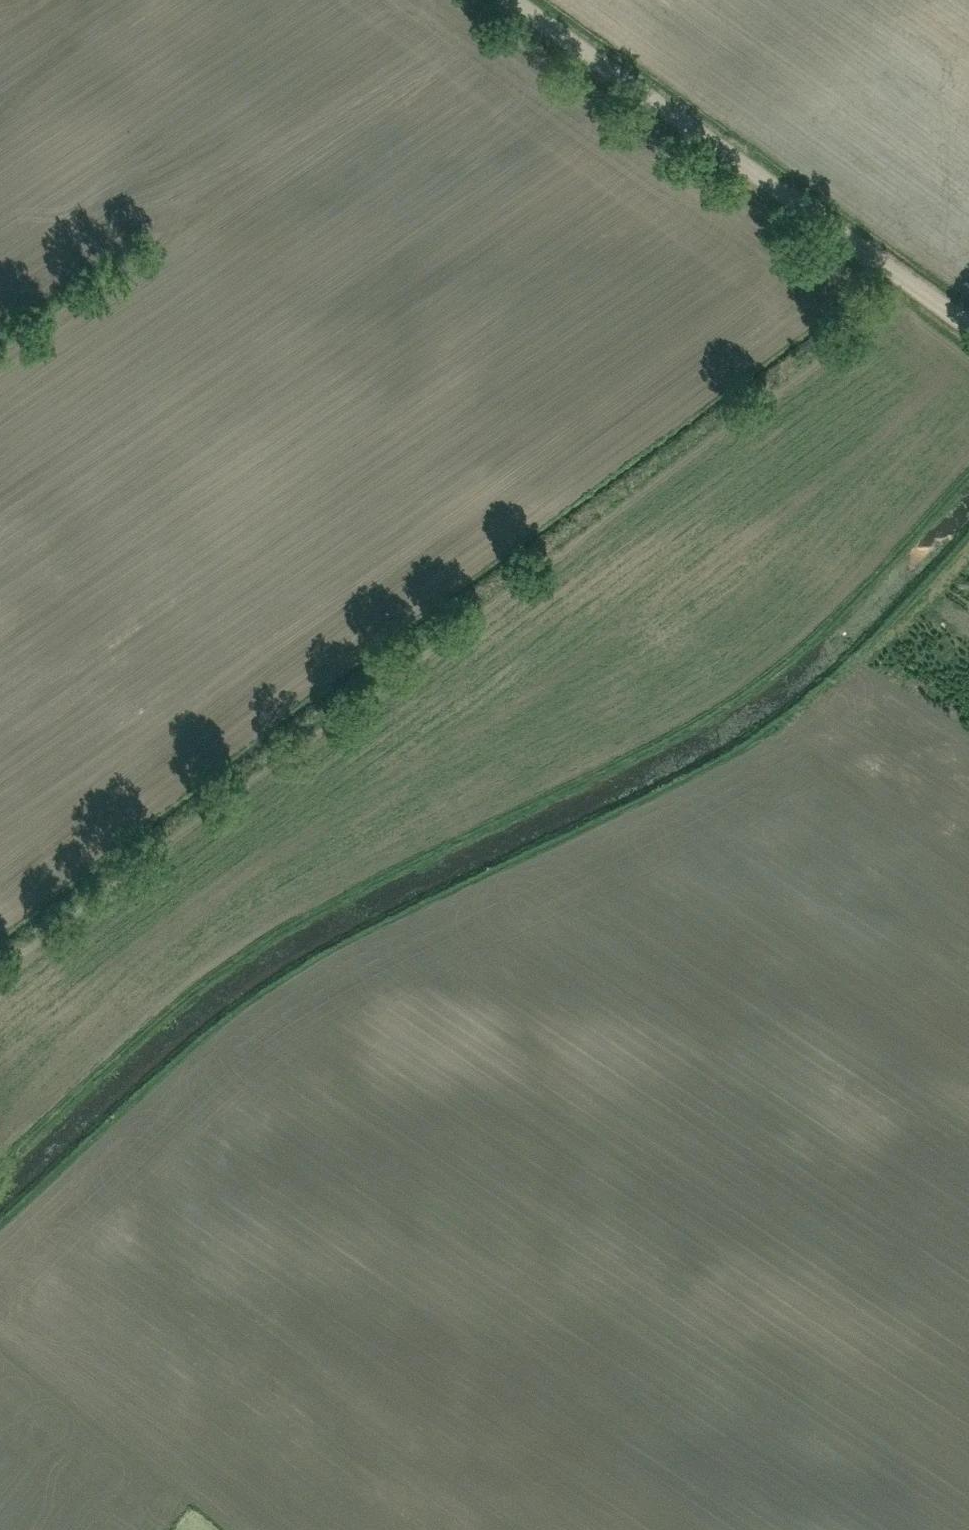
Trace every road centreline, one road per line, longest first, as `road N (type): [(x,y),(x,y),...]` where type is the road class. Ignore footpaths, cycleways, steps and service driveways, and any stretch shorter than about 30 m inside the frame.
road 1 (track): [(0,1161),(261,942),(748,690),(828,627),(968,475)]
road 2 (unclassified): [(968,325),(515,0)]

